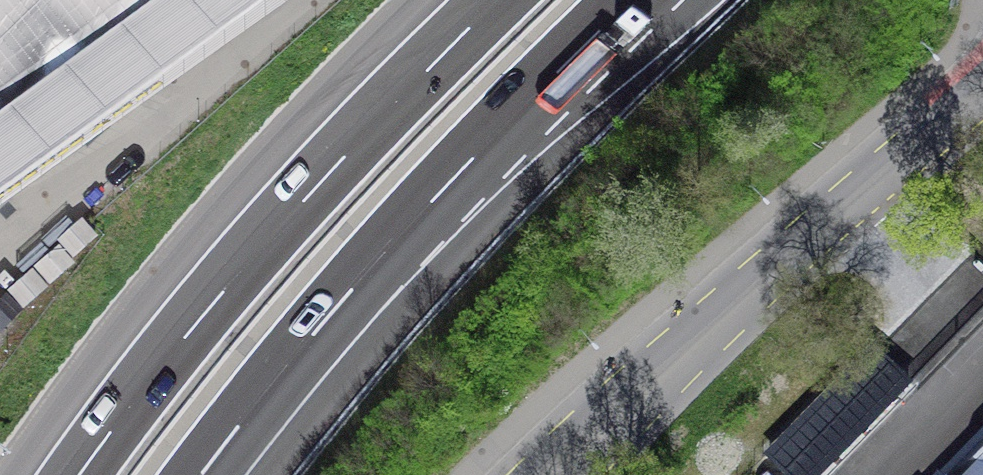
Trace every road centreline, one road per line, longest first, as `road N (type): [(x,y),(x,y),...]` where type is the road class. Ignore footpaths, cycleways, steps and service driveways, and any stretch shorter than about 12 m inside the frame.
road 1 (motorway): [(201,474),(453,179),(632,0)]
road 2 (motorway): [(498,0),(236,277),(80,474)]
road 3 (secondary): [(982,95),(763,278),(558,474)]

